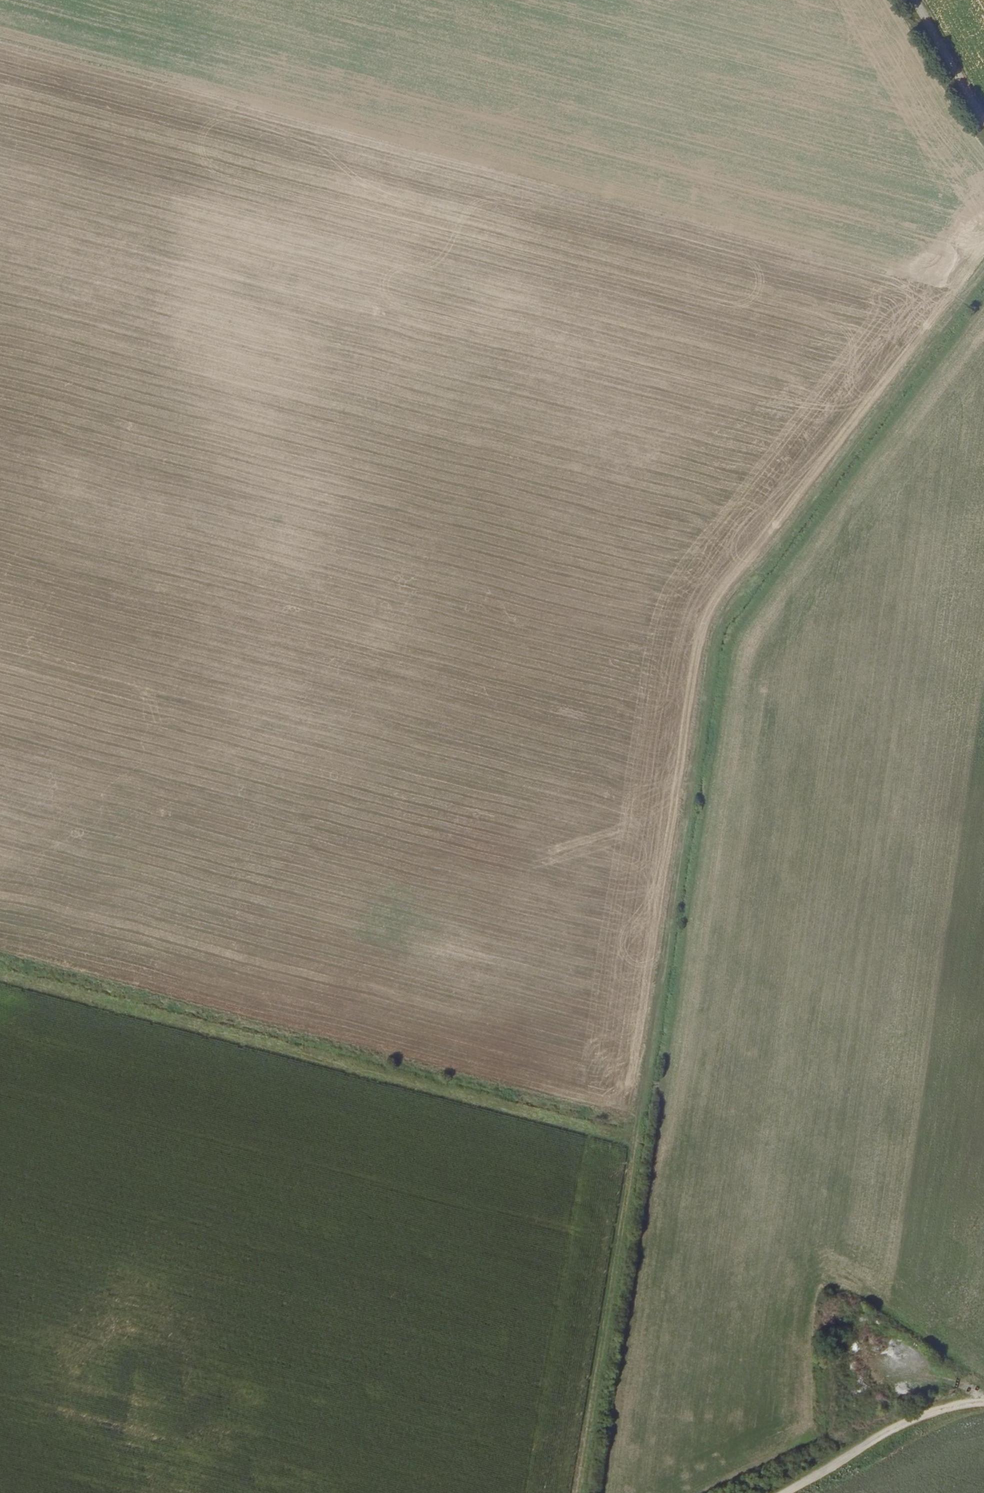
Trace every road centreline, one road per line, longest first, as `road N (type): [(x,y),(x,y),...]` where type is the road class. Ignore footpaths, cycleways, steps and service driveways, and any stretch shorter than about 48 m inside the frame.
road 1 (track): [(762,1492),(857,1432),(933,1399),(983,1400)]
road 2 (track): [(983,116),(919,0)]

